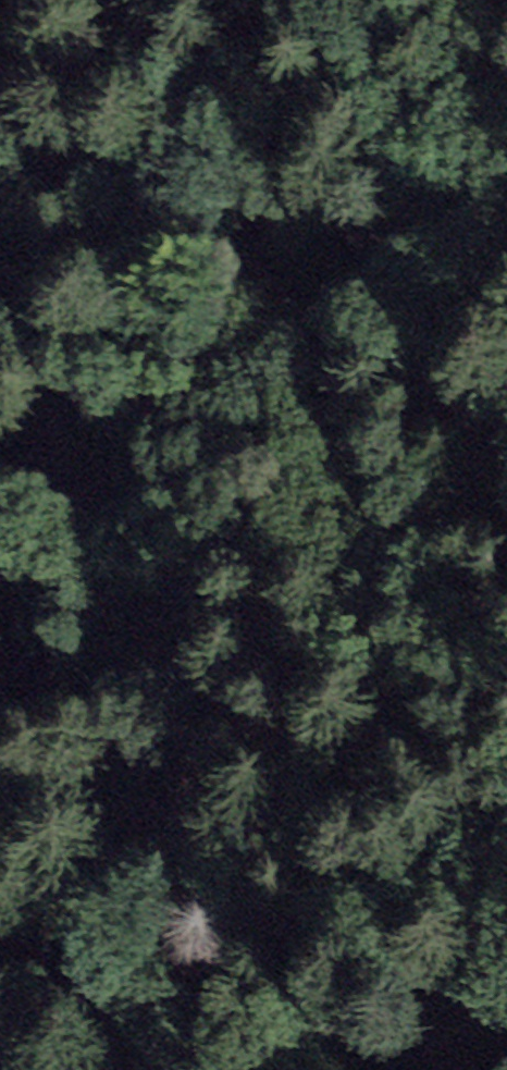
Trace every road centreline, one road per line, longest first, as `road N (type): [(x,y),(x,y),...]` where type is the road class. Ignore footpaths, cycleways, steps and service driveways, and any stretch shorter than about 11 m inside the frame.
road 1 (track): [(142,1069),(119,949),(130,801),(146,714),(107,552),(0,227)]
road 2 (track): [(146,714),(186,493),(231,383),(265,268),(279,46),(302,0)]

